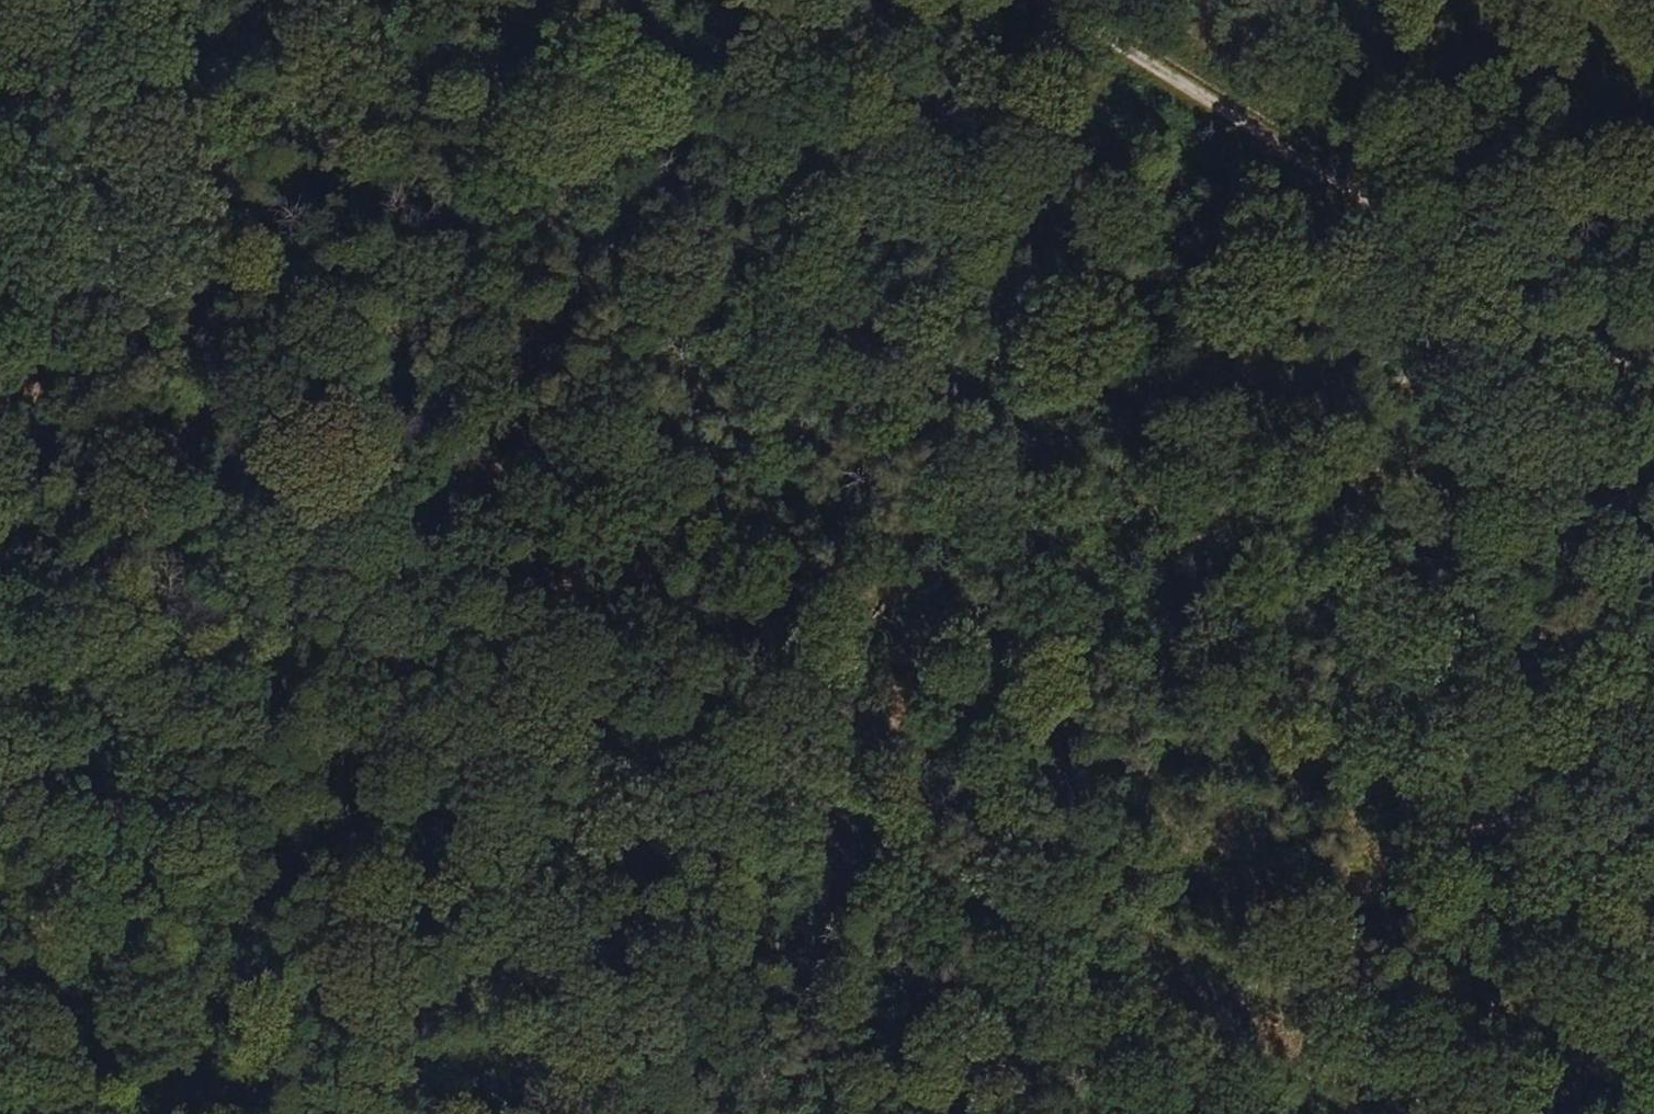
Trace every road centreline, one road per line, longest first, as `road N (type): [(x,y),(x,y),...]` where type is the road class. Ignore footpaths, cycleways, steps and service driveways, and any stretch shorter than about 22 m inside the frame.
road 1 (track): [(1045,0),(1653,375)]

